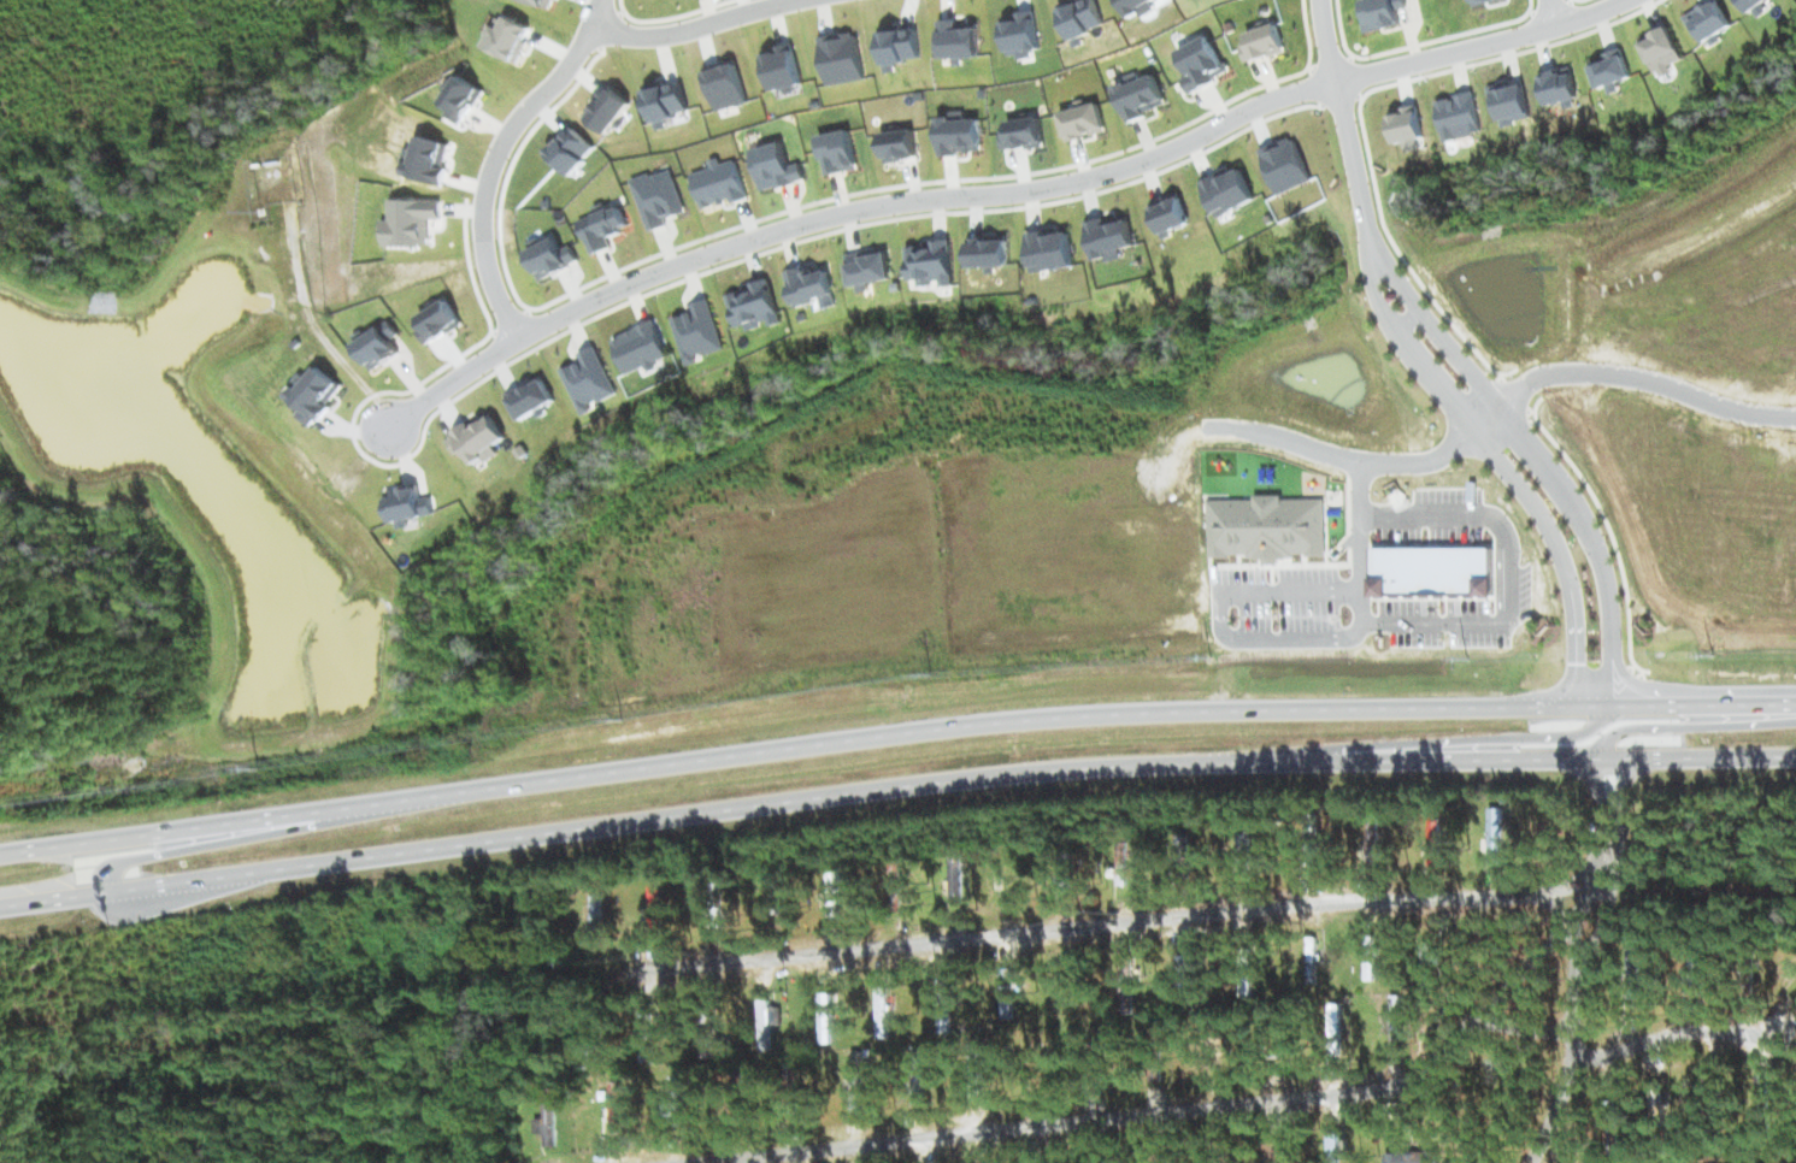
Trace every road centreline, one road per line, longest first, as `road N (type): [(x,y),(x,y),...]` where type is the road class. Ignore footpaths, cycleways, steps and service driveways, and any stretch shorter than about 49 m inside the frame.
road 1 (trunk): [(1795,704),(1202,712),(977,725),(0,854)]
road 2 (trunk): [(0,906),(1047,771),(1795,756)]
road 3 (residential): [(389,426),(519,337),(648,276),(753,238),(843,213),(1043,189),(1142,163),(1273,101),(1607,0)]
road 4 (residential): [(1615,876),(1537,896),(1285,905),(655,968)]
road 5 (residential): [(1480,1014),(1420,1073),(1391,1088),(714,1162)]
road 6 (residential): [(1615,706),(1608,580),(1580,513),(1373,243)]
road 7 (residential): [(1373,243),(1376,283),(1400,324),(1562,550),(1579,660),(1571,687),(1545,707)]
road 8 (residential): [(519,337),(488,267),(490,177),(510,136),(579,54),(603,0)]
road 9 (residential): [(1795,414),(1742,412),(1596,371),(1559,372),(1495,402)]
road 10 (residential): [(1474,427),(1429,461),(1401,464),(1365,462),(1243,427),(1217,429)]
road 11 (residential): [(1373,243),(1321,0)]
road 12 (trunk): [(1401,760),(1588,732),(1612,718),(1615,706)]
road 13 (residential): [(1578,960),(1609,899),(1618,805),(1643,757)]
road 14 (residential): [(1533,1162),(1576,1057),(1578,960)]
road 15 (trunk): [(1795,705),(1620,731),(1600,757)]
road 16 (residential): [(594,24),(649,36),(789,0)]
road 17 (trunk): [(270,817),(118,864),(107,891)]
road 18 (residential): [(1576,1057),(1684,1033),(1724,1032),(1745,1041)]
road 19 (residential): [(1600,757),(1596,878),(1576,917)]
road 20 (residential): [(1576,917),(1480,1014)]

